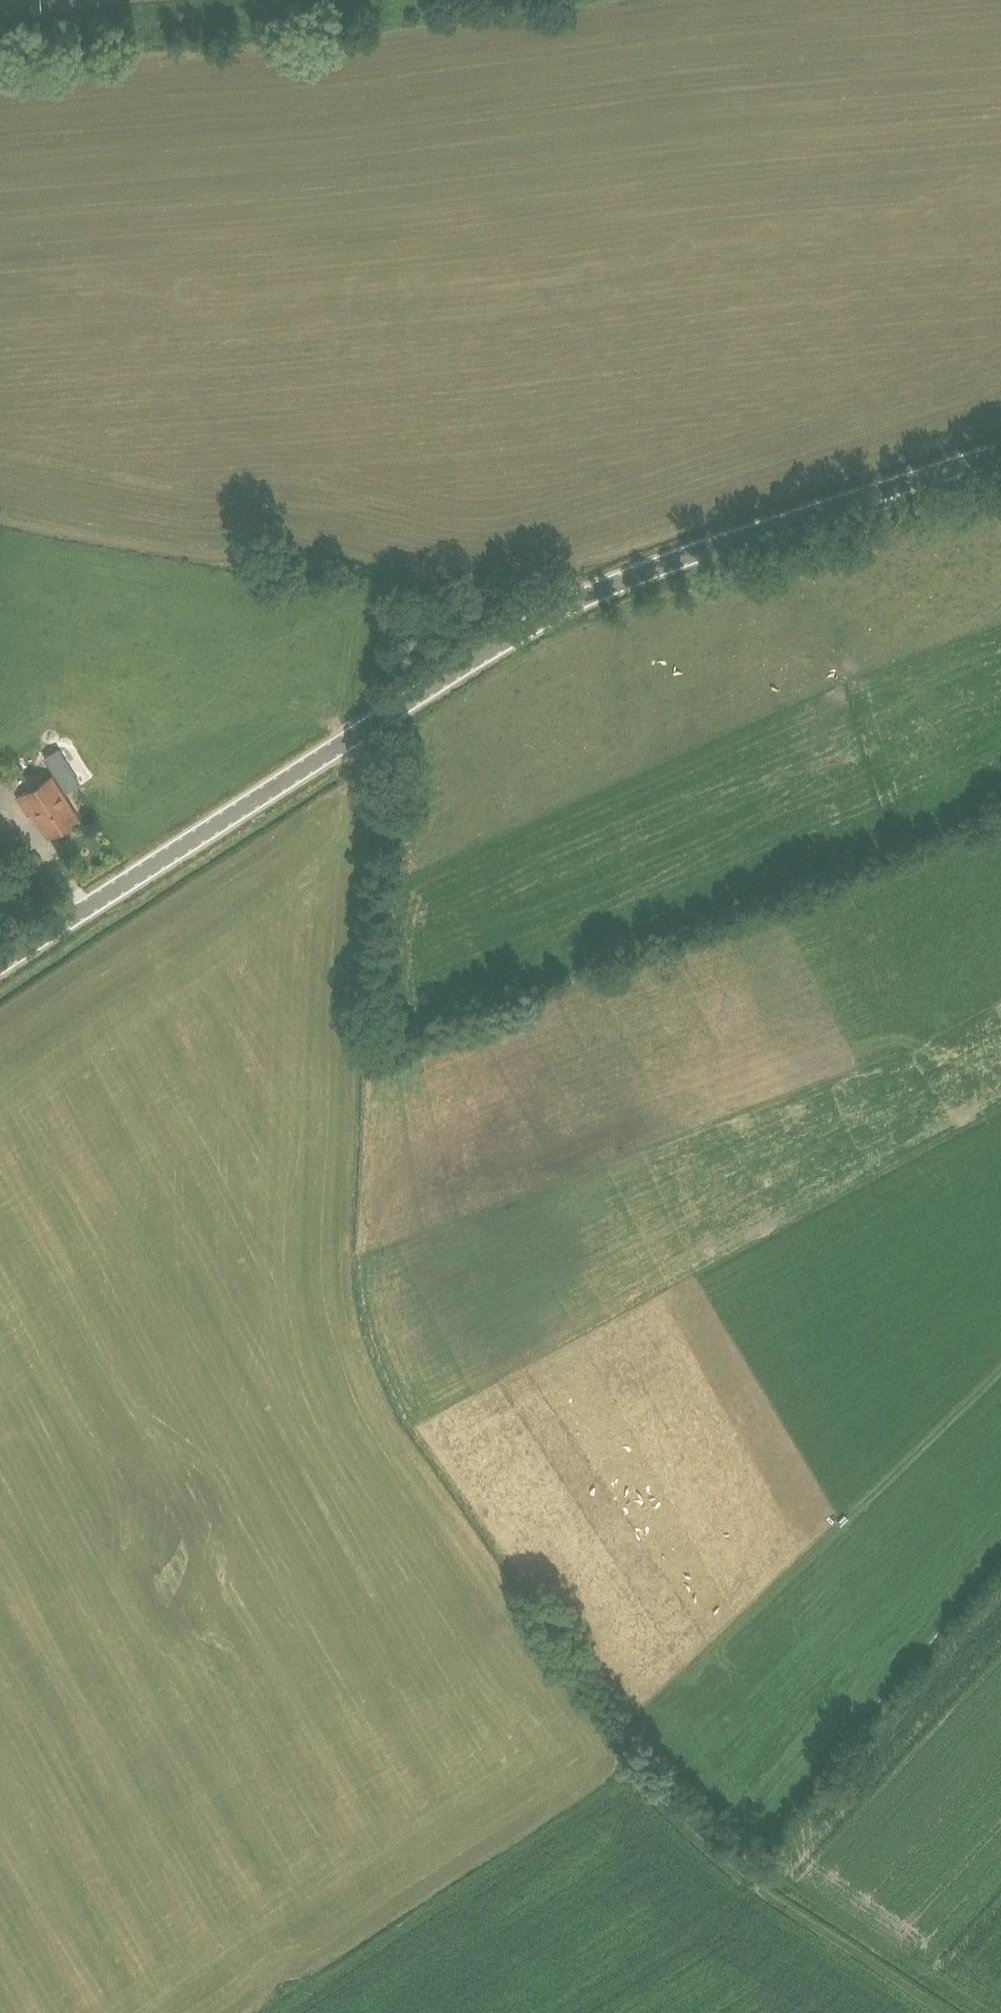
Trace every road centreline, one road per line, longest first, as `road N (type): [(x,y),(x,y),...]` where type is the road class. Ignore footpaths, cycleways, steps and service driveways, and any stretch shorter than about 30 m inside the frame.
road 1 (unclassified): [(0,962),(596,588),(1000,450)]

